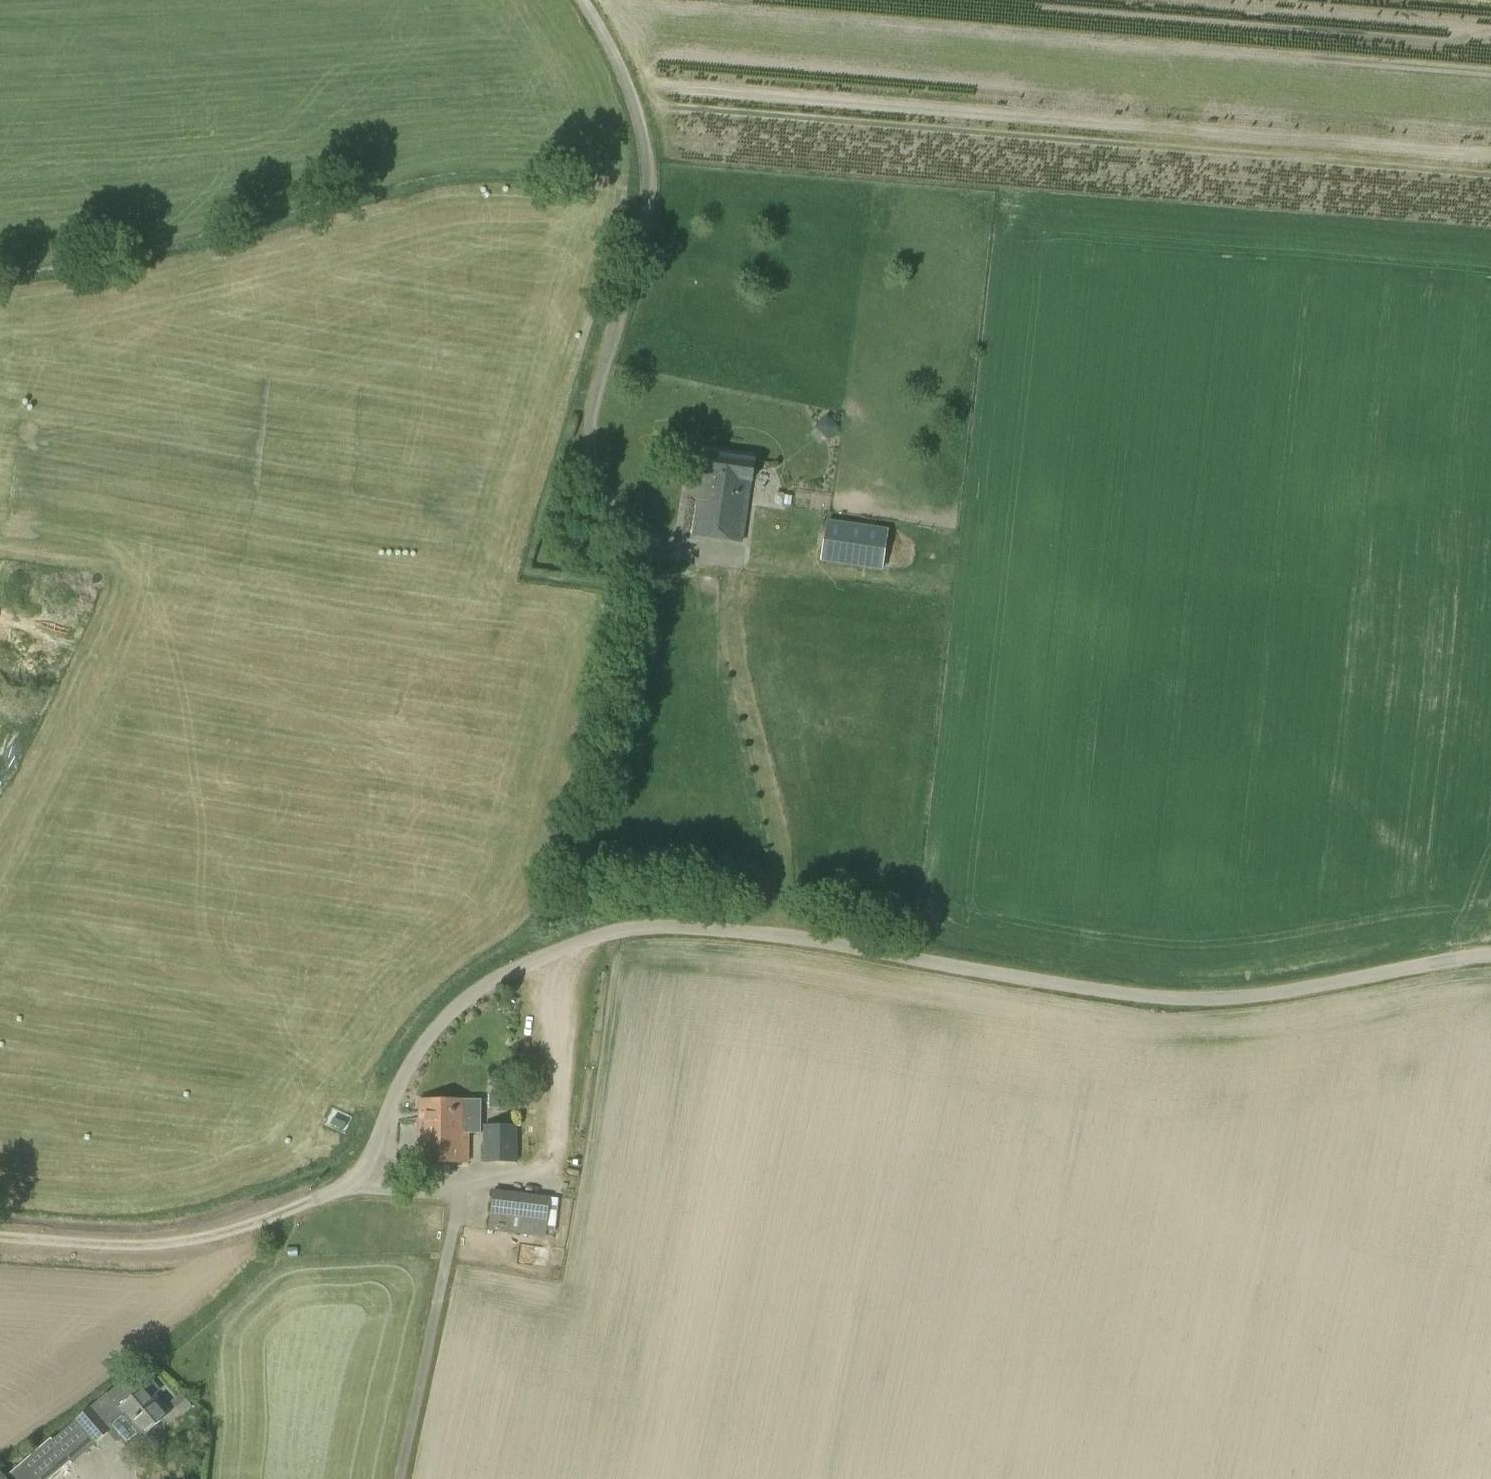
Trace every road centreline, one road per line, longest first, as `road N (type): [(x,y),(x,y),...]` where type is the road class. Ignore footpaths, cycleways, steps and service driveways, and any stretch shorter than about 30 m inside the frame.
road 1 (unclassified): [(1490,959),(1262,997),(1170,1002),(792,940),(667,931),(609,936),(512,973),(469,1001),(412,1067),(370,1160),(324,1197),(237,1231),(169,1244),(0,1237)]
road 2 (unclassified): [(662,544),(620,513),(593,459),(593,408),(647,218),(650,175),(625,80),(581,0)]
road 3 (track): [(792,940),(726,560),(662,544)]

